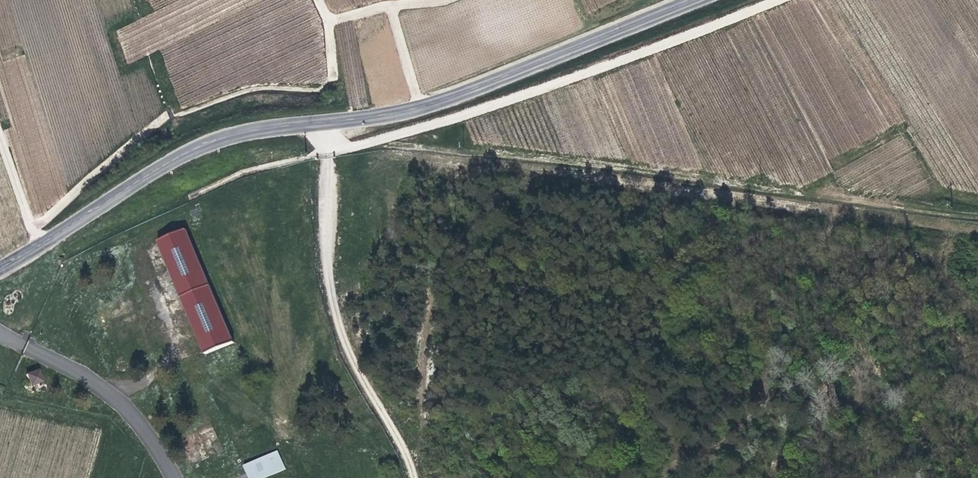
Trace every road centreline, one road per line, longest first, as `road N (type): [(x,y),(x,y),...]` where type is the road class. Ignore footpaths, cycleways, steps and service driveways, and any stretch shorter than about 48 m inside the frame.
road 1 (tertiary): [(689,0),(401,112),(207,134),(34,247)]
road 2 (track): [(388,7),(417,106),(423,119),(439,124),(694,34),(766,0)]
road 3 (track): [(316,0),(329,83),(230,95),(165,120),(31,228)]
road 4 (unclassified): [(176,477),(130,414),(51,337),(34,247)]

